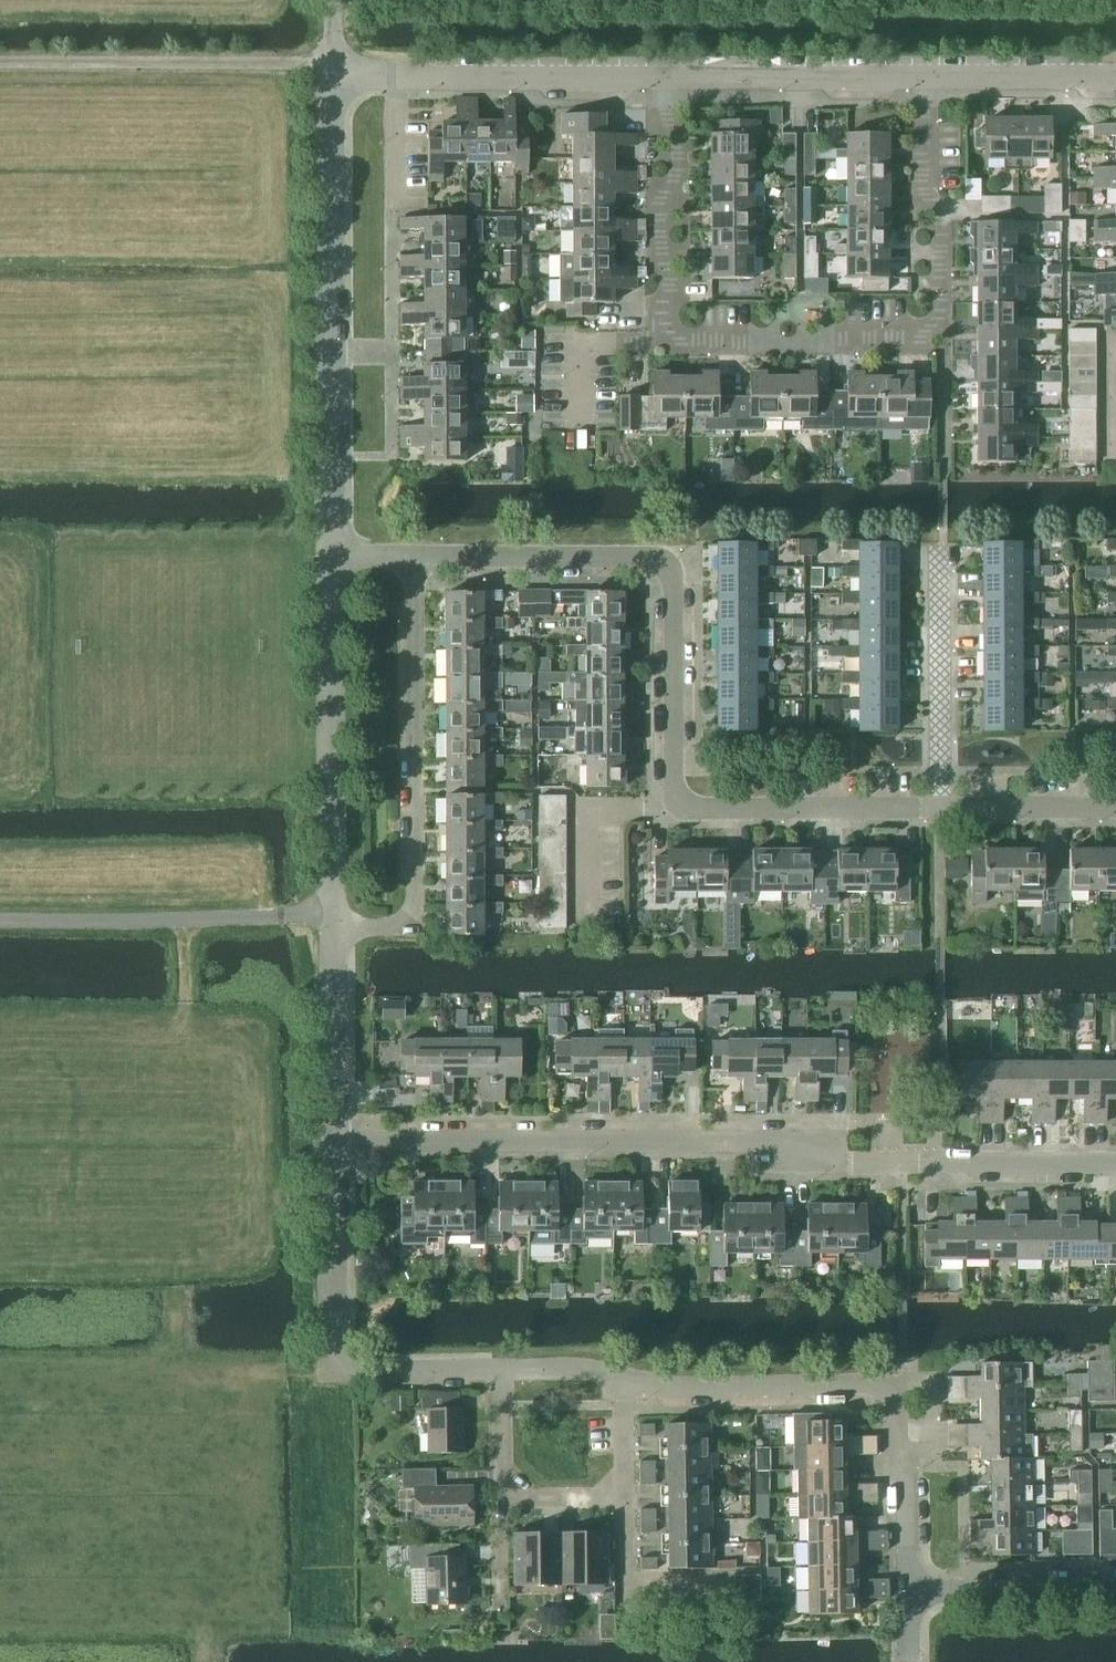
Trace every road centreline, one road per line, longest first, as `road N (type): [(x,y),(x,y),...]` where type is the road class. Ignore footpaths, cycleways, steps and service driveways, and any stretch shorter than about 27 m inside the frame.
road 1 (residential): [(329,556),(331,75),(669,78)]
road 2 (residential): [(334,1139),(775,1144),(848,1163),(1115,1163)]
road 3 (residential): [(418,556),(651,558),(668,565),(673,788),(691,809),(940,811)]
road 4 (residential): [(664,339),(889,342),(942,328),(940,222),(925,193),(923,76)]
road 5 (residential): [(620,1373),(664,1388),(893,1388),(908,1590)]
road 6 (residential): [(332,930),(410,926),(418,556)]
road 7 (residential): [(498,1373),(335,1372),(334,1139)]
road 8 (residential): [(332,930),(329,556)]
road 9 (residential): [(943,539),(940,811)]
road 10 (residential): [(669,78),(664,339)]
road 11 (residential): [(669,78),(923,76)]
road 12 (residential): [(334,1139),(332,930)]
road 13 (residential): [(908,1590),(1115,1589)]
road 14 (residential): [(723,1593),(625,1595),(622,1500)]
road 15 (residential): [(923,76),(1115,77)]
road 16 (residential): [(940,811),(1115,811)]
road 17 (residential): [(664,339),(580,345),(582,429)]
road 18 (residential): [(498,1373),(497,1501)]
road 19 (residential): [(622,1500),(620,1373)]
road 20 (residential): [(497,1501),(622,1500)]
road 21 (residential): [(498,1373),(620,1373)]

